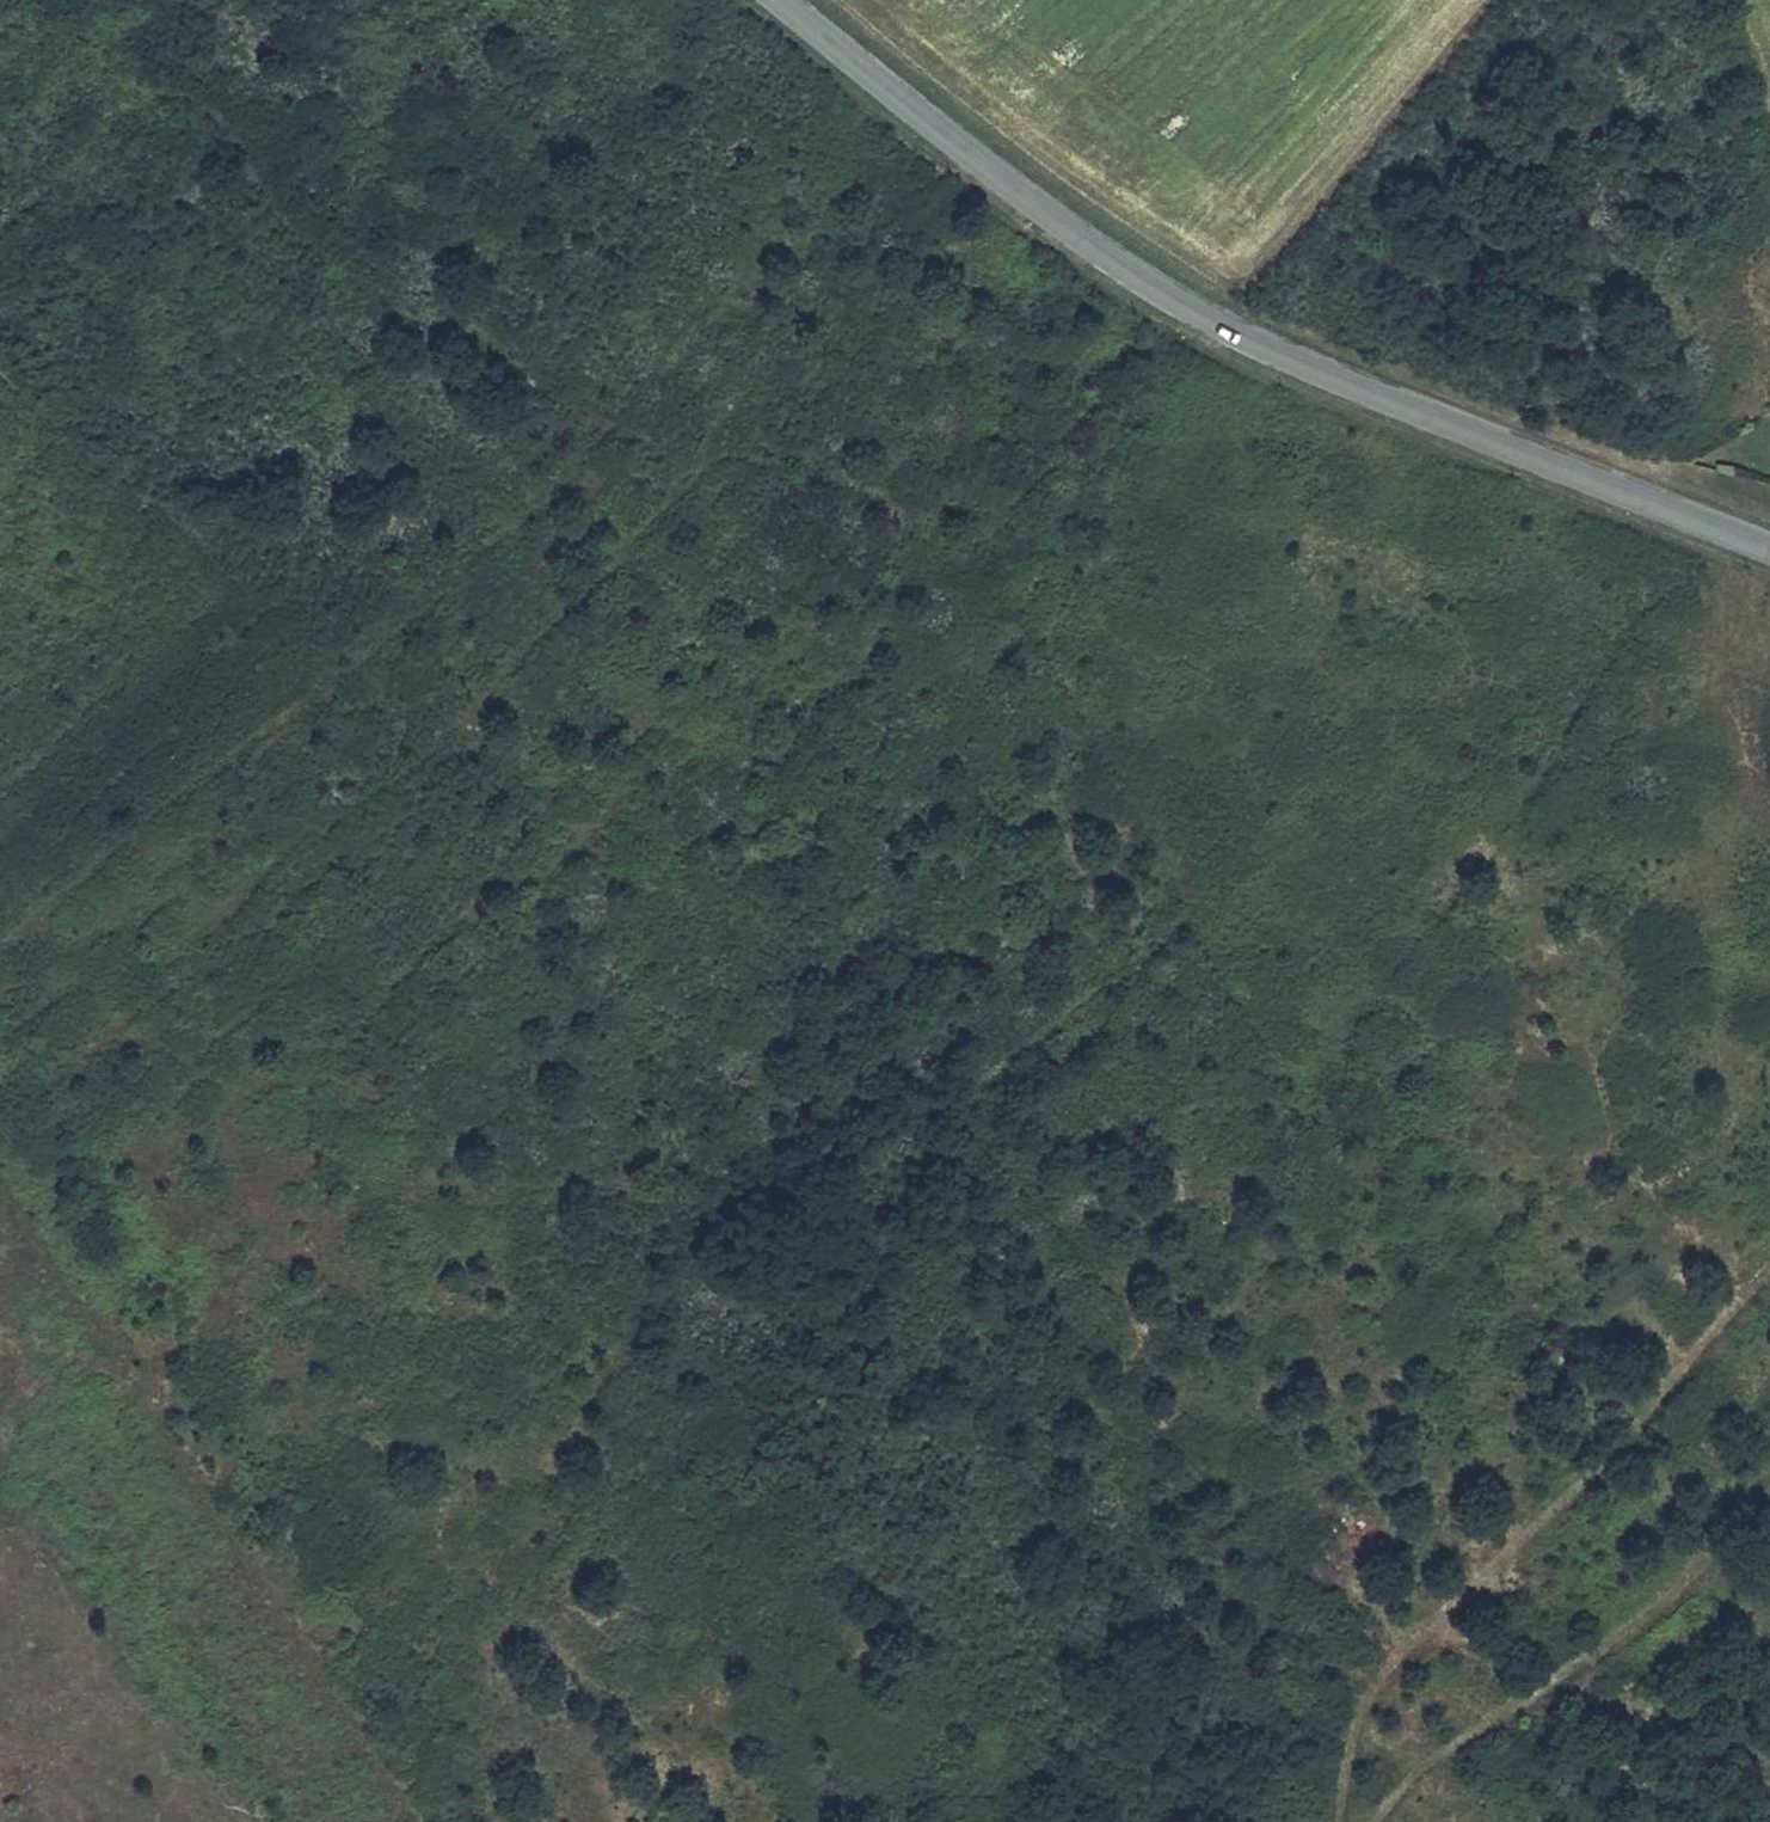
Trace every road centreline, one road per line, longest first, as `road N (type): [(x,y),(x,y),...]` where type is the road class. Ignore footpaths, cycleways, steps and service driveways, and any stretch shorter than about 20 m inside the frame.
road 1 (tertiary): [(779,0),(1199,320),(1769,550)]
road 2 (track): [(1769,1560),(1433,1821)]

